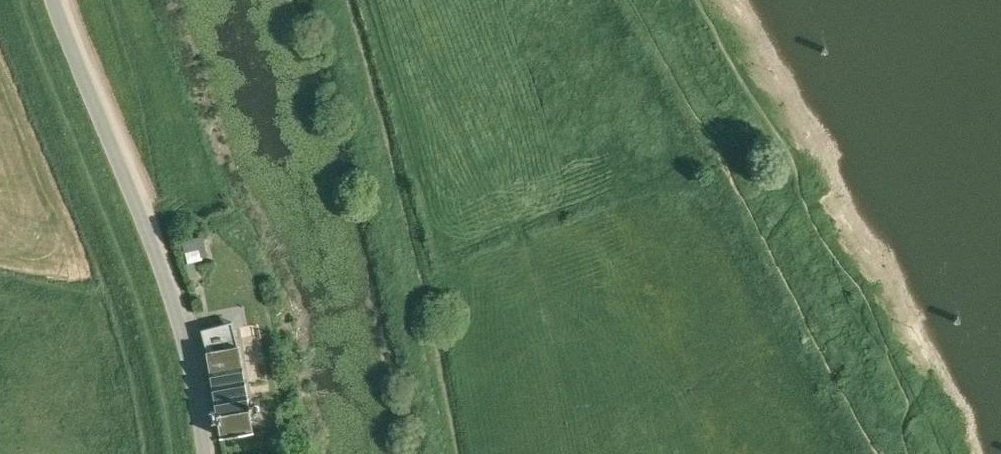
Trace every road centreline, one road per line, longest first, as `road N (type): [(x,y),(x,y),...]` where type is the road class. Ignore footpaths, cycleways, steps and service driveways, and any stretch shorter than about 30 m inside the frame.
road 1 (unclassified): [(56,0),(166,278),(209,453)]

